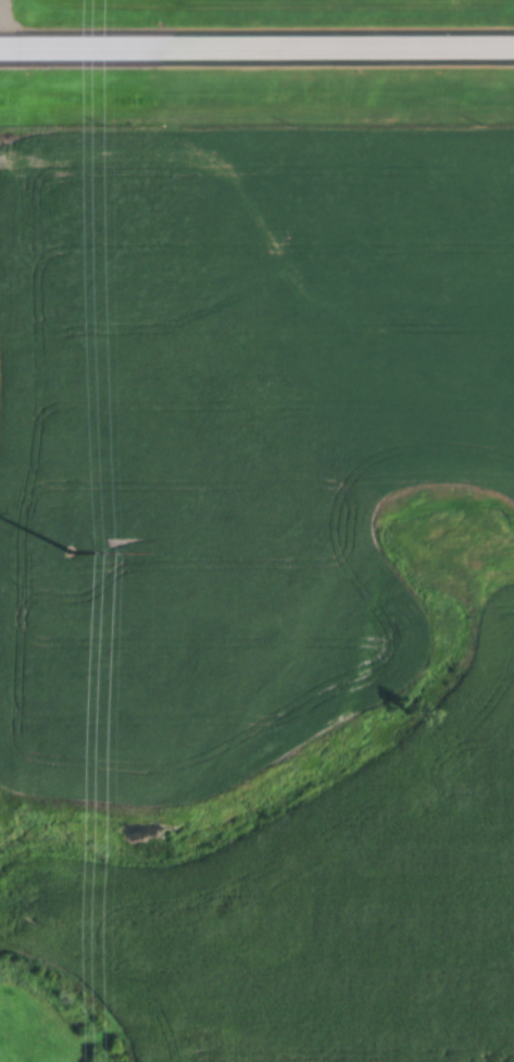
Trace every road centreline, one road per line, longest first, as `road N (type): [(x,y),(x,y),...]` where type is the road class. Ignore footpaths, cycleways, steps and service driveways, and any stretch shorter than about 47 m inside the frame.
road 1 (primary): [(0,46),(513,45)]

